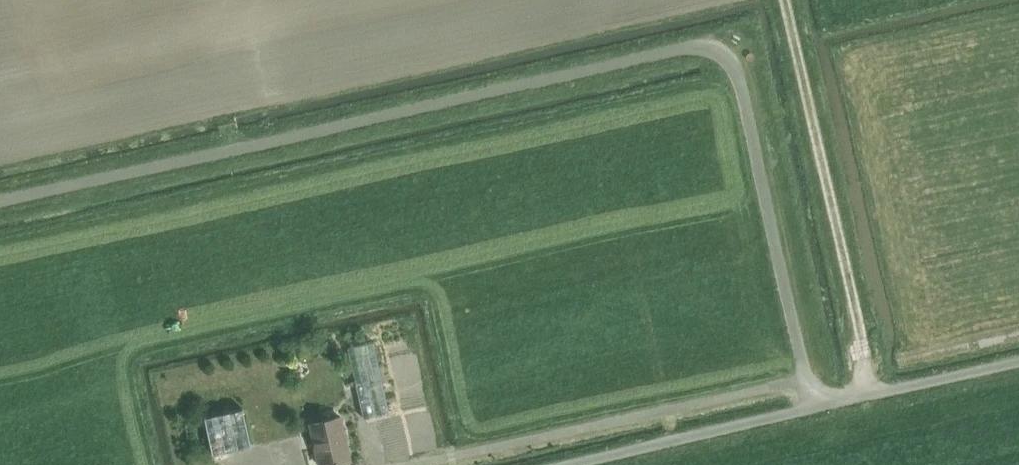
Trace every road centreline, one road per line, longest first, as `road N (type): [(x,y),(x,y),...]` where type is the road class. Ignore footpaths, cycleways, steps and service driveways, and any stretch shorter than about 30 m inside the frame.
road 1 (unclassified): [(0,204),(693,46),(716,51),(737,71),(817,404),(1018,364)]
road 2 (track): [(785,0),(868,395)]

